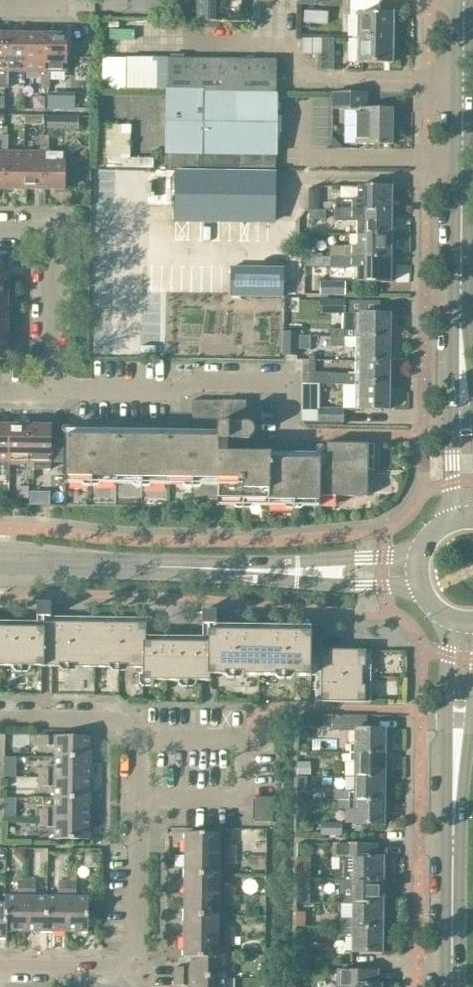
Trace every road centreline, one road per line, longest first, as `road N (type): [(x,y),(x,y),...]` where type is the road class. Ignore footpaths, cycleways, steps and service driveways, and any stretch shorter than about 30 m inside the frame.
road 1 (residential): [(136,966),(137,738),(113,721),(0,720)]
road 2 (secondary): [(463,352),(466,0)]
road 3 (residential): [(47,391),(290,383),(290,442)]
road 4 (residential): [(0,564),(292,571)]
road 5 (residential): [(47,391),(47,241),(35,230),(0,230)]
road 6 (secondary): [(449,619),(455,815)]
road 7 (secondary): [(453,986),(455,815)]
road 8 (secondary): [(463,352),(453,519)]
road 9 (residential): [(0,965),(136,966)]
road 10 (residential): [(419,552),(292,571)]
road 11 (residential): [(292,571),(419,587)]
road 12 (secondary): [(455,815),(472,695)]

